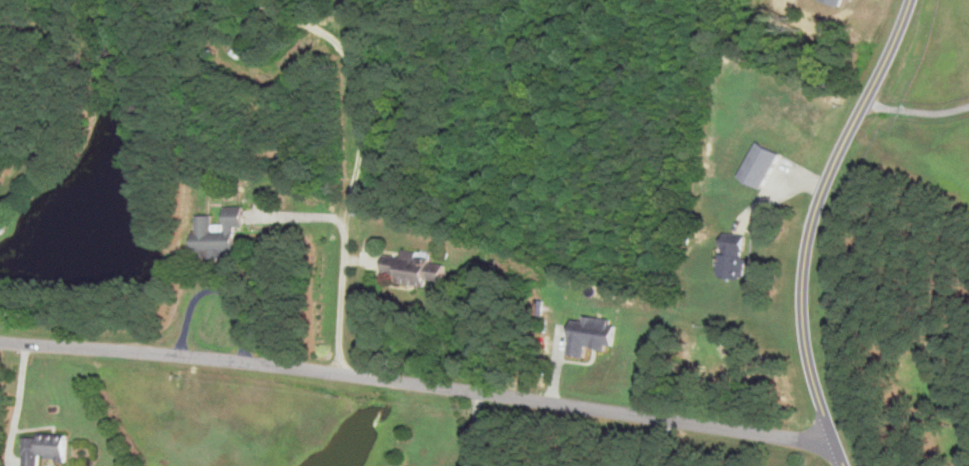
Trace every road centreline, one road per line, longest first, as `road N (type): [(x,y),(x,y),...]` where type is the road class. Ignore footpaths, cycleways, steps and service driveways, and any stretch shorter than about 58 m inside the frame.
road 1 (residential): [(836,442),(305,367),(0,340)]
road 2 (residential): [(845,465),(806,344),(807,241),(817,200),(911,0)]

